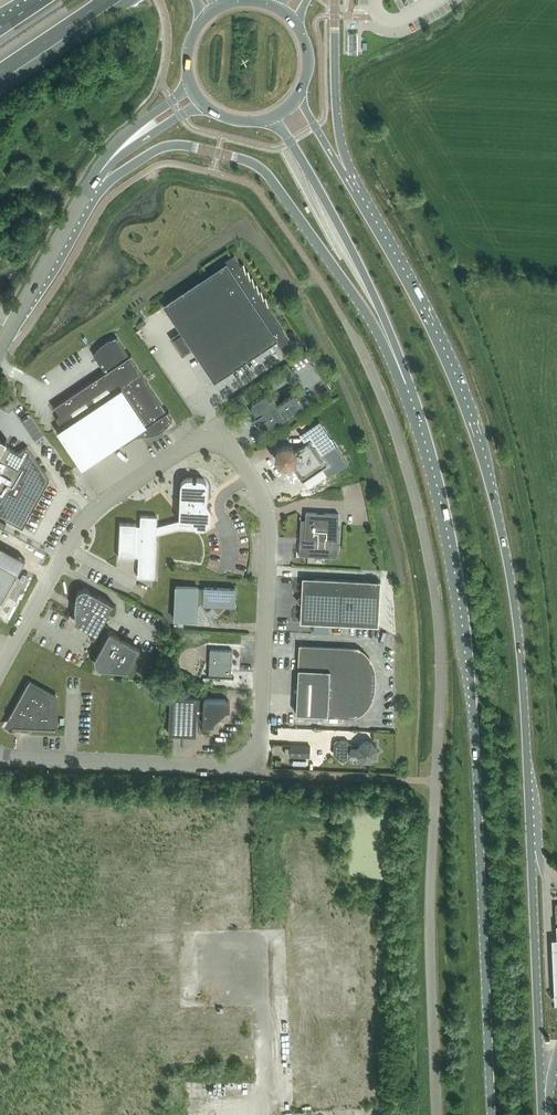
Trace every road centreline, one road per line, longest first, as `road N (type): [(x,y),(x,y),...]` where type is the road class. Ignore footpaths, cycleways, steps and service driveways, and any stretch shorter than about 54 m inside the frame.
road 1 (primary): [(542,1114),(521,651),(500,523),(450,371),(345,177)]
road 2 (primary): [(410,382),(440,482),(466,627),(493,1114)]
road 3 (unclassified): [(266,499),(256,769),(0,752)]
road 4 (primary): [(90,188),(169,146),(256,165),(410,382)]
road 5 (unclassified): [(0,673),(80,518),(199,433),(220,433),(266,499)]
road 6 (primary): [(272,117),(346,238),(410,382)]
road 7 (primary): [(345,177),(334,0)]
road 8 (primary): [(17,321),(90,188)]
road 9 (motorway): [(0,72),(107,0)]

